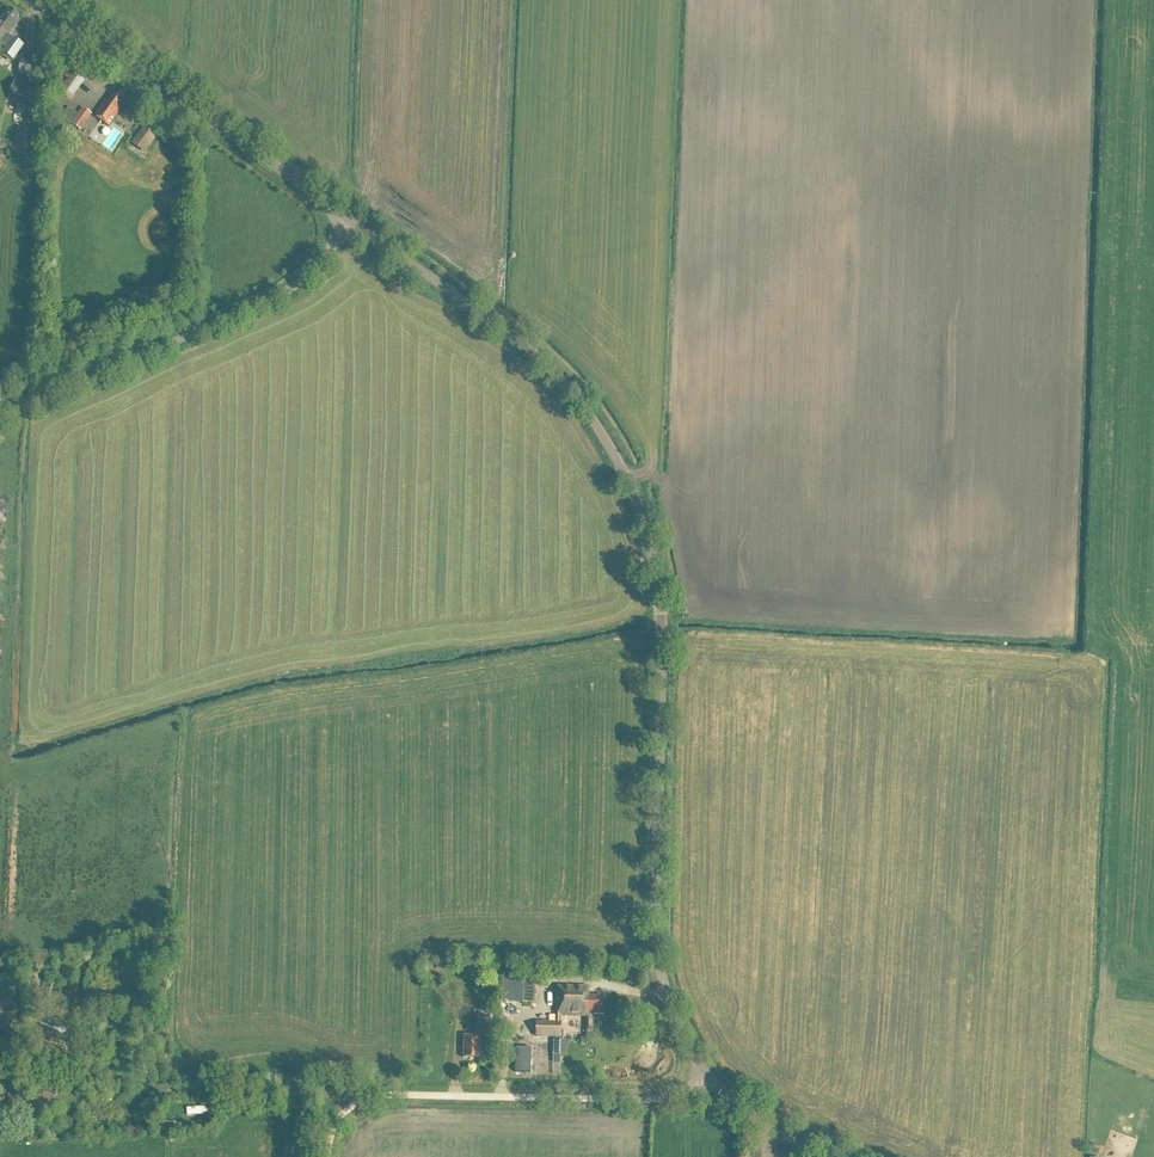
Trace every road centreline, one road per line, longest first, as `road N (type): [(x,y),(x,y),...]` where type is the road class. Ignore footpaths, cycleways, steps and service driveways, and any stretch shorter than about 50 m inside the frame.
road 1 (unclassified): [(704,1072),(659,972),(659,599),(624,472),(549,367),(349,219)]
road 2 (unclassified): [(0,419),(293,288),(349,219)]
road 3 (unclassified): [(349,219),(38,0)]
road 4 (unclassified): [(704,1072),(663,1100),(383,1096),(355,1104)]
road 5 (track): [(355,1104),(104,1071),(62,1053)]
road 6 (unclassified): [(831,1156),(773,1129),(704,1072)]

